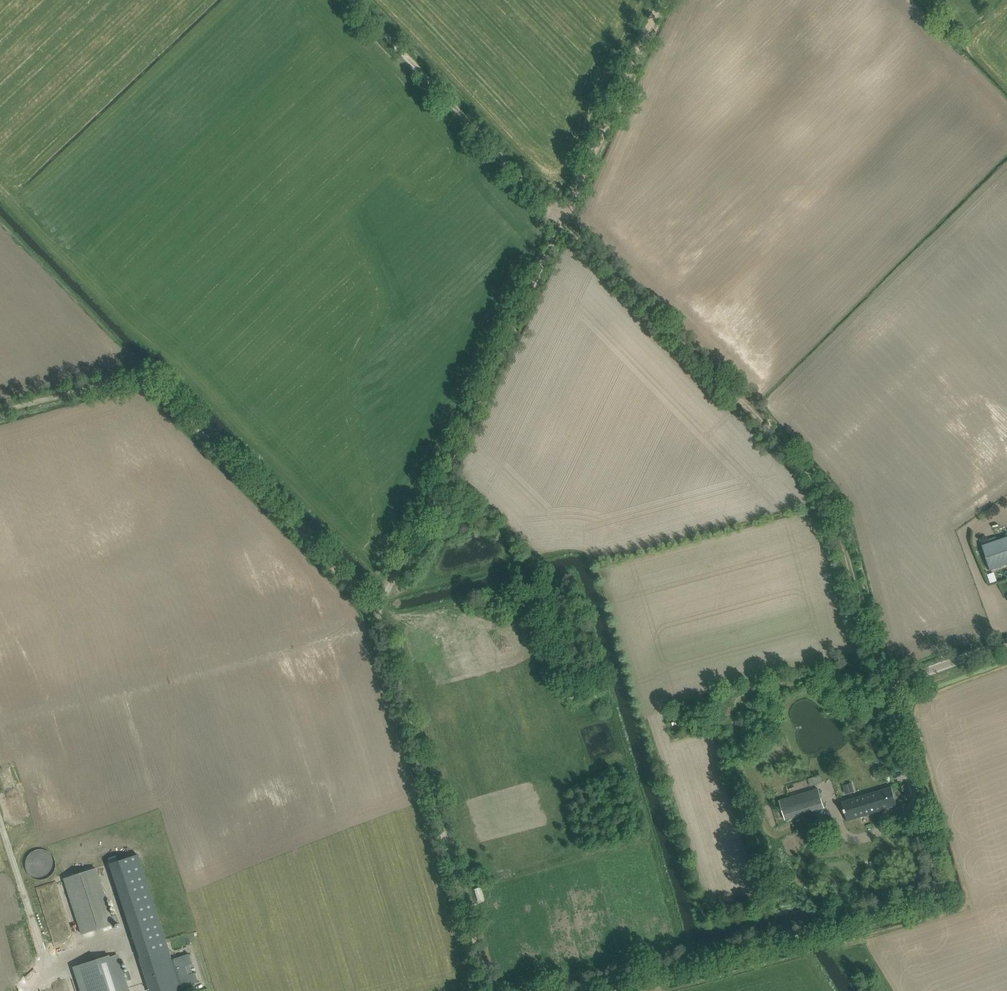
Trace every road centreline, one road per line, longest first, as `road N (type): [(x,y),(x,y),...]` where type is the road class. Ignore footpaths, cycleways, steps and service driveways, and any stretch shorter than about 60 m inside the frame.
road 1 (unclassified): [(608,982),(937,888),(893,714),(896,694),(905,681),(1006,643)]
road 2 (track): [(563,219),(821,489),(840,527),(883,680),(896,694)]
road 3 (track): [(0,412),(139,376),(377,612)]
road 4 (track): [(563,219),(377,612)]
road 5 (track): [(491,990),(377,612)]
road 6 (track): [(563,219),(352,0)]
road 7 (track): [(662,0),(563,219)]

